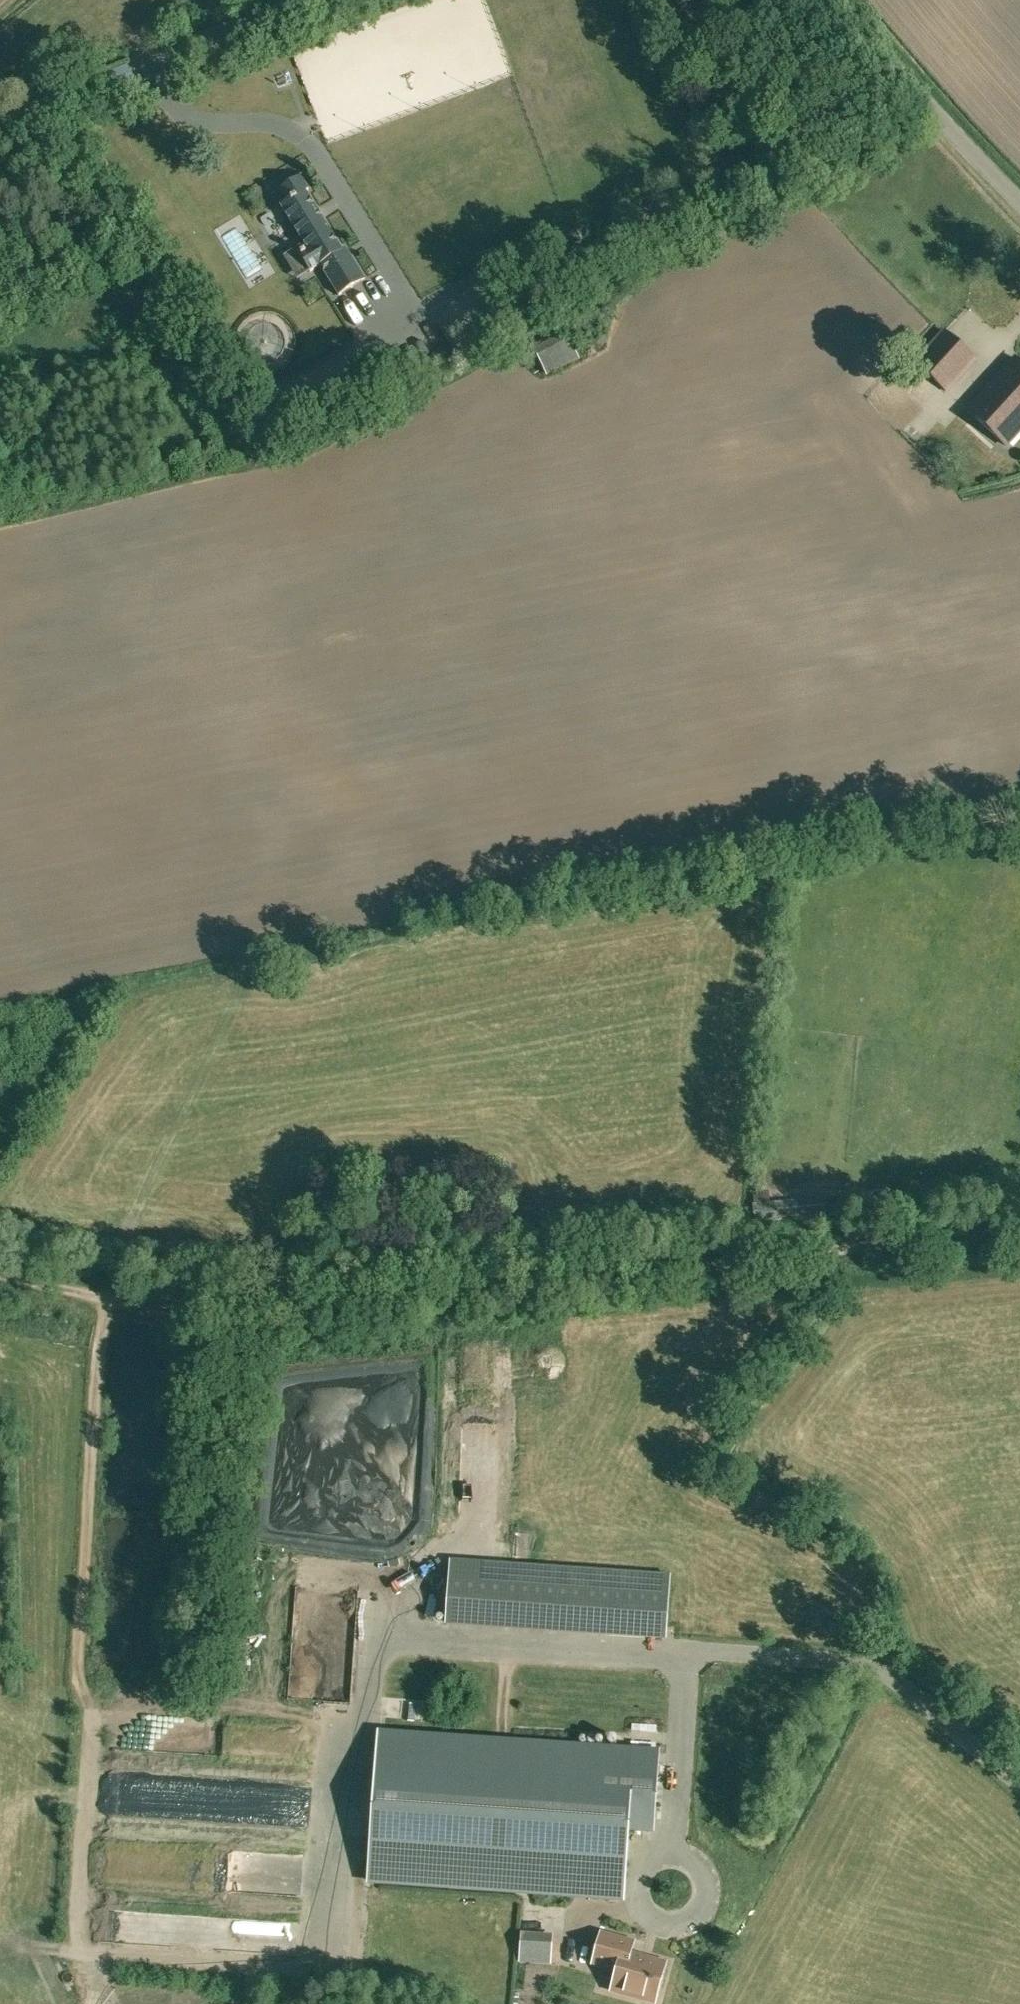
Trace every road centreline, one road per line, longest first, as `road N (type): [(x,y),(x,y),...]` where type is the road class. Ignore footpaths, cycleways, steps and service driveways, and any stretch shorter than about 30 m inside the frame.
road 1 (track): [(0,1274),(108,1300),(213,1312),(405,1305),(1019,1236)]
road 2 (unclassified): [(1019,202),(834,0)]

